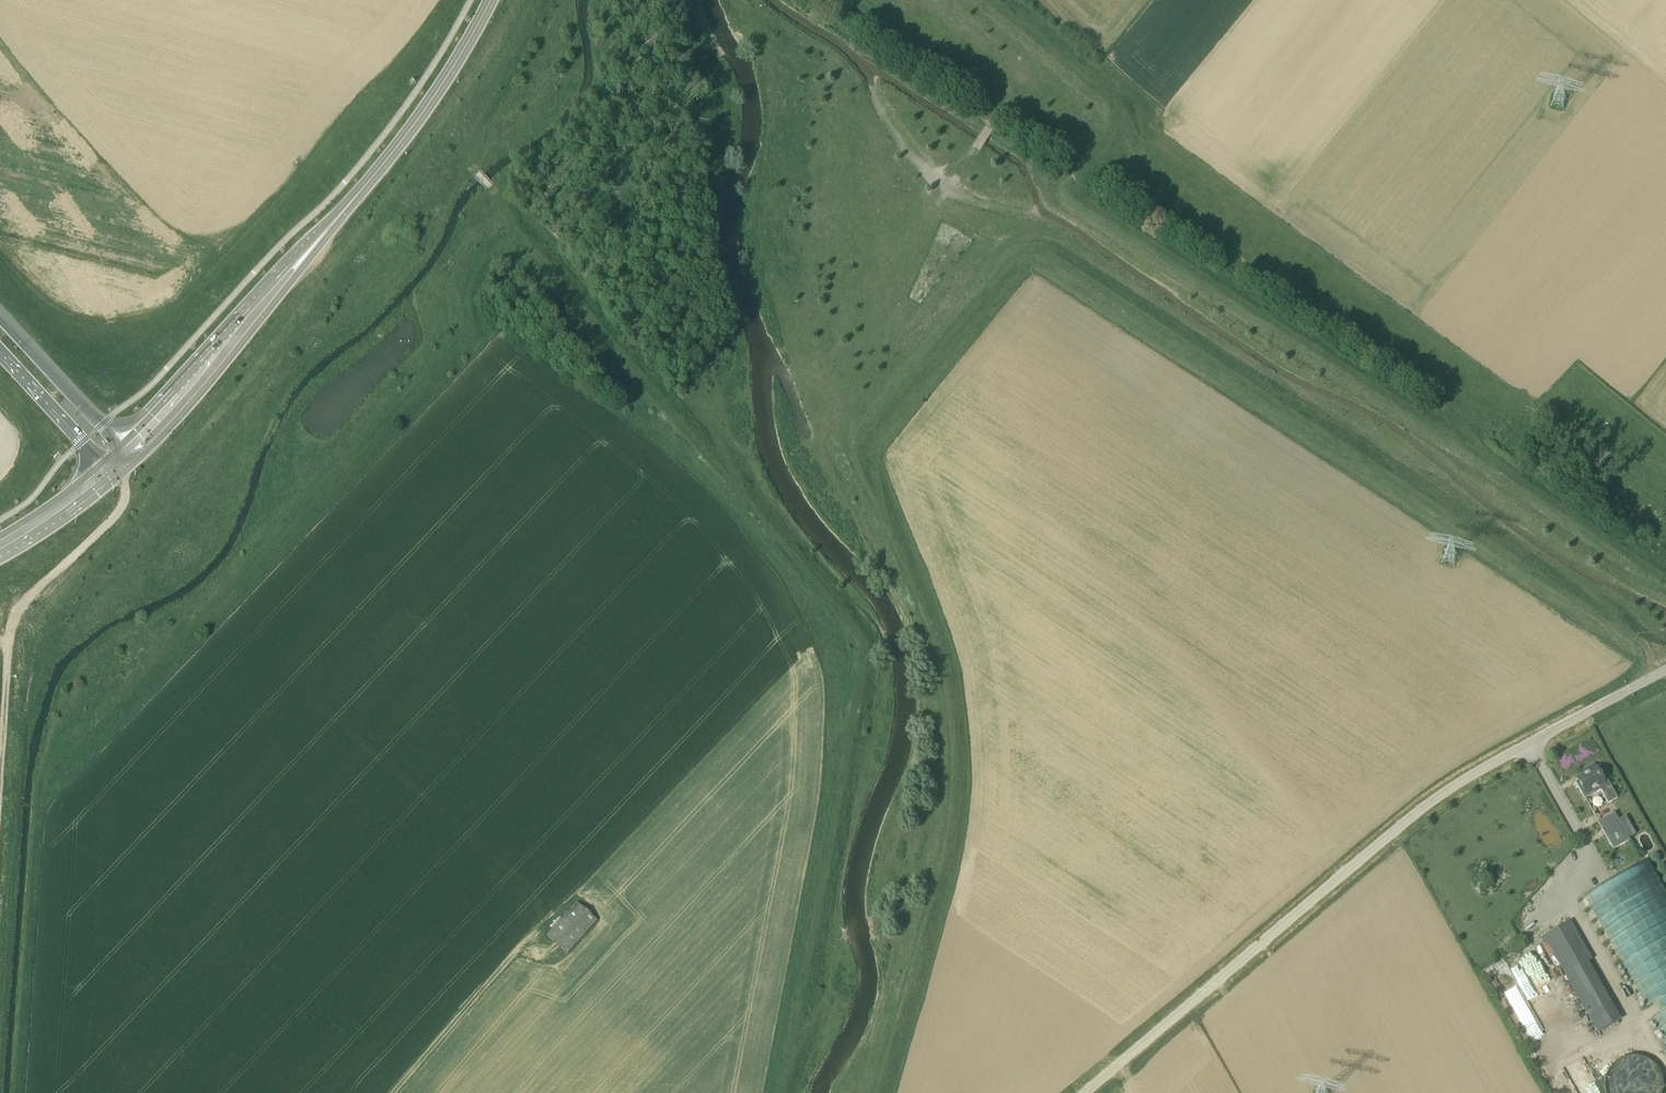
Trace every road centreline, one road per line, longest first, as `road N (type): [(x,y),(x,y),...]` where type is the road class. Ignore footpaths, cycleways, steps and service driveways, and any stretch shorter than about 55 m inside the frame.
road 1 (unclassified): [(1083,1092),(1409,815),(1472,771),(1665,668)]
road 2 (primary): [(491,0),(406,134),(315,245)]
road 3 (primary): [(121,475),(207,387),(315,245)]
road 4 (primary): [(315,245),(117,449)]
road 5 (track): [(392,1092),(522,941),(531,936),(557,944)]
road 6 (track): [(5,646),(16,607),(125,502),(121,475)]
road 7 (motorway): [(117,449),(0,320)]
road 8 (motorway): [(0,346),(104,461)]
road 9 (primary): [(0,559),(121,475)]
road 10 (primary): [(104,461),(0,536)]

